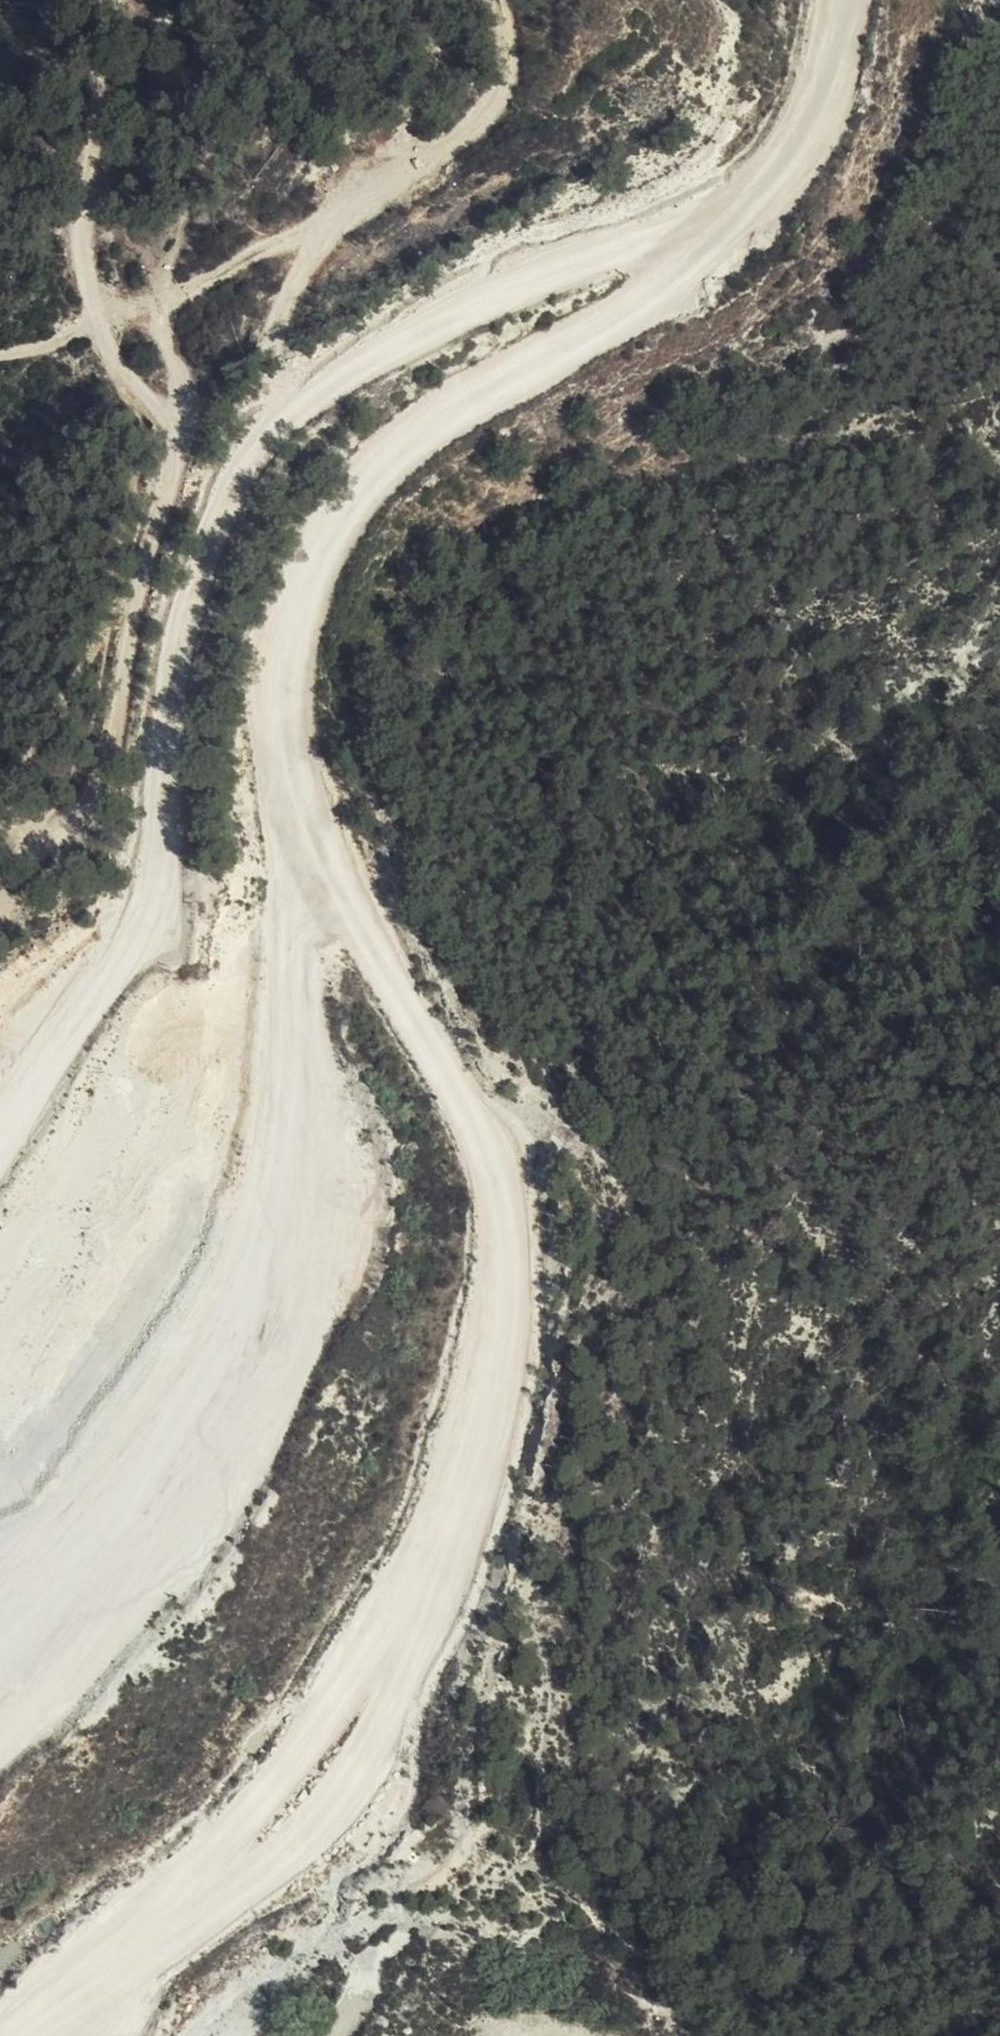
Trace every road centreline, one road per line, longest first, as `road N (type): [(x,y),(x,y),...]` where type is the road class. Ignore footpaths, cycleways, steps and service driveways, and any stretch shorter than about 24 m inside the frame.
road 1 (track): [(0,881),(88,814),(101,773),(136,597),(186,431),(183,385),(150,303)]
road 2 (track): [(94,321),(150,303),(407,173),(416,101),(435,53),(417,0)]
road 3 (track): [(186,431),(152,401),(94,321),(79,263),(86,164),(124,0)]

